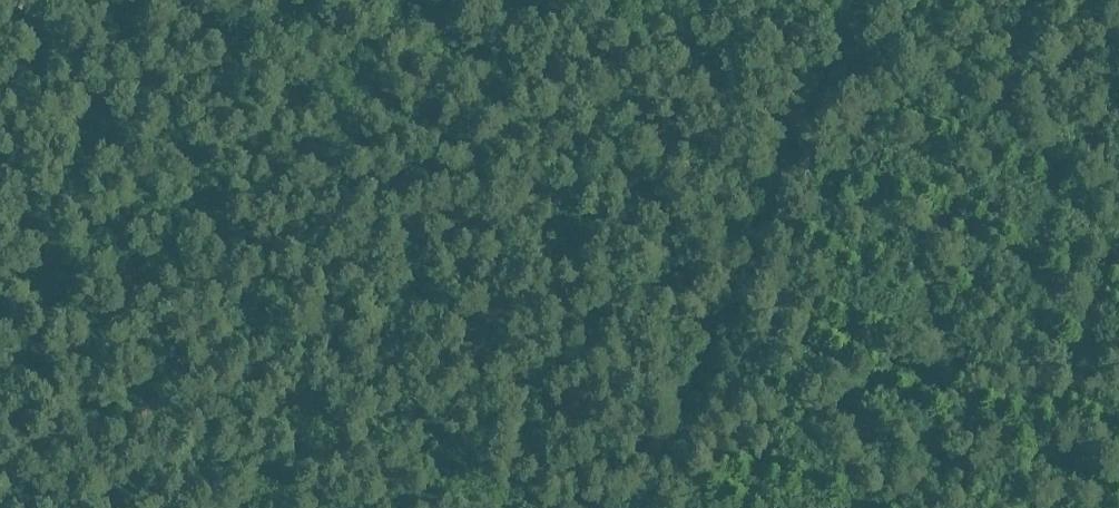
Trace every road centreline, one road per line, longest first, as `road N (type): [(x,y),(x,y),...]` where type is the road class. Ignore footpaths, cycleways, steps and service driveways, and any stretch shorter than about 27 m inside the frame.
road 1 (track): [(858,0),(643,507)]

